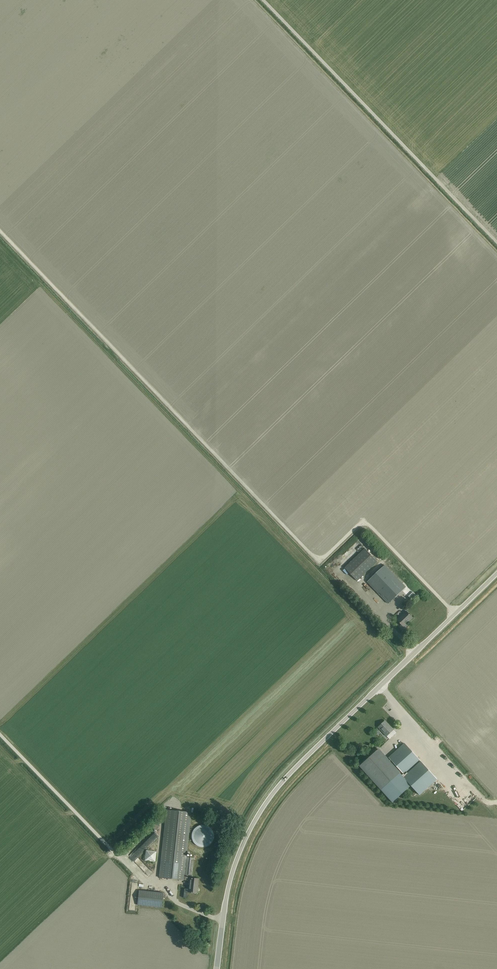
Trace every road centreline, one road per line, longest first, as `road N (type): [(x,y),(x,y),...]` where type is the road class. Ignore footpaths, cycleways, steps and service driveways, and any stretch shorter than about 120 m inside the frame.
road 1 (unclassified): [(216,968),(232,873),(275,788),(496,573)]
road 2 (track): [(321,564),(0,232)]

